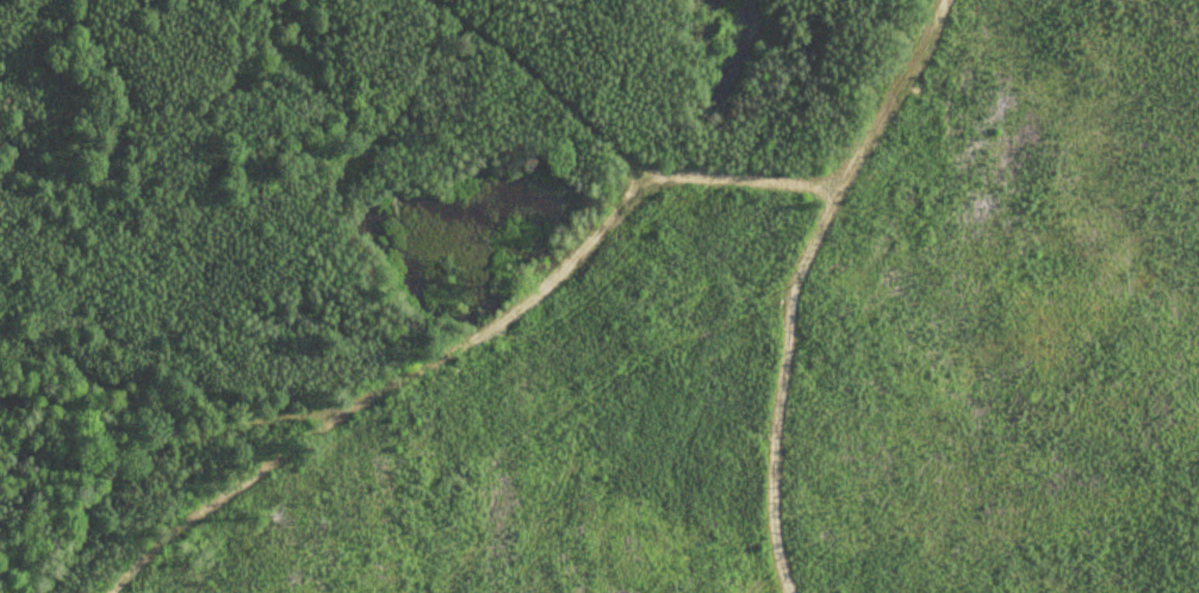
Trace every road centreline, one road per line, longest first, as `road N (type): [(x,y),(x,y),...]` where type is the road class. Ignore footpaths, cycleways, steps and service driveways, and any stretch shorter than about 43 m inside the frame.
road 1 (track): [(790,592),(771,506),(775,412),(794,285),(864,138),(946,0)]
road 2 (track): [(640,175),(522,305),(482,329),(293,411),(141,429)]
road 3 (track): [(436,0),(553,86),(640,175),(840,183)]
road 4 (track): [(108,592),(150,543),(371,391),(482,329)]

